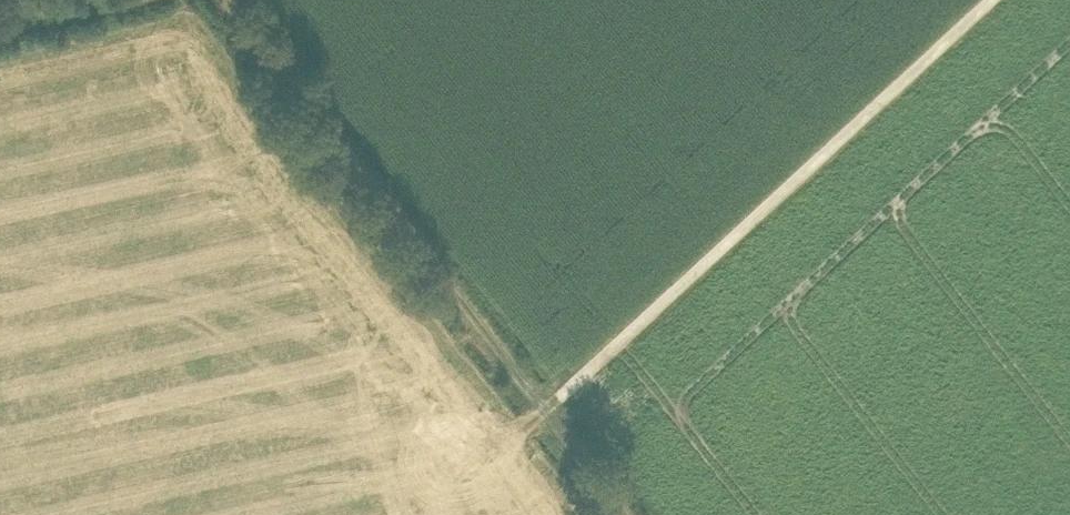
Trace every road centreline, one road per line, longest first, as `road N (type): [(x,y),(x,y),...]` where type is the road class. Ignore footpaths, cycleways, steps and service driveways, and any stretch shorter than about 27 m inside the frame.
road 1 (track): [(215,0),(626,514)]
road 2 (track): [(999,0),(546,412)]

